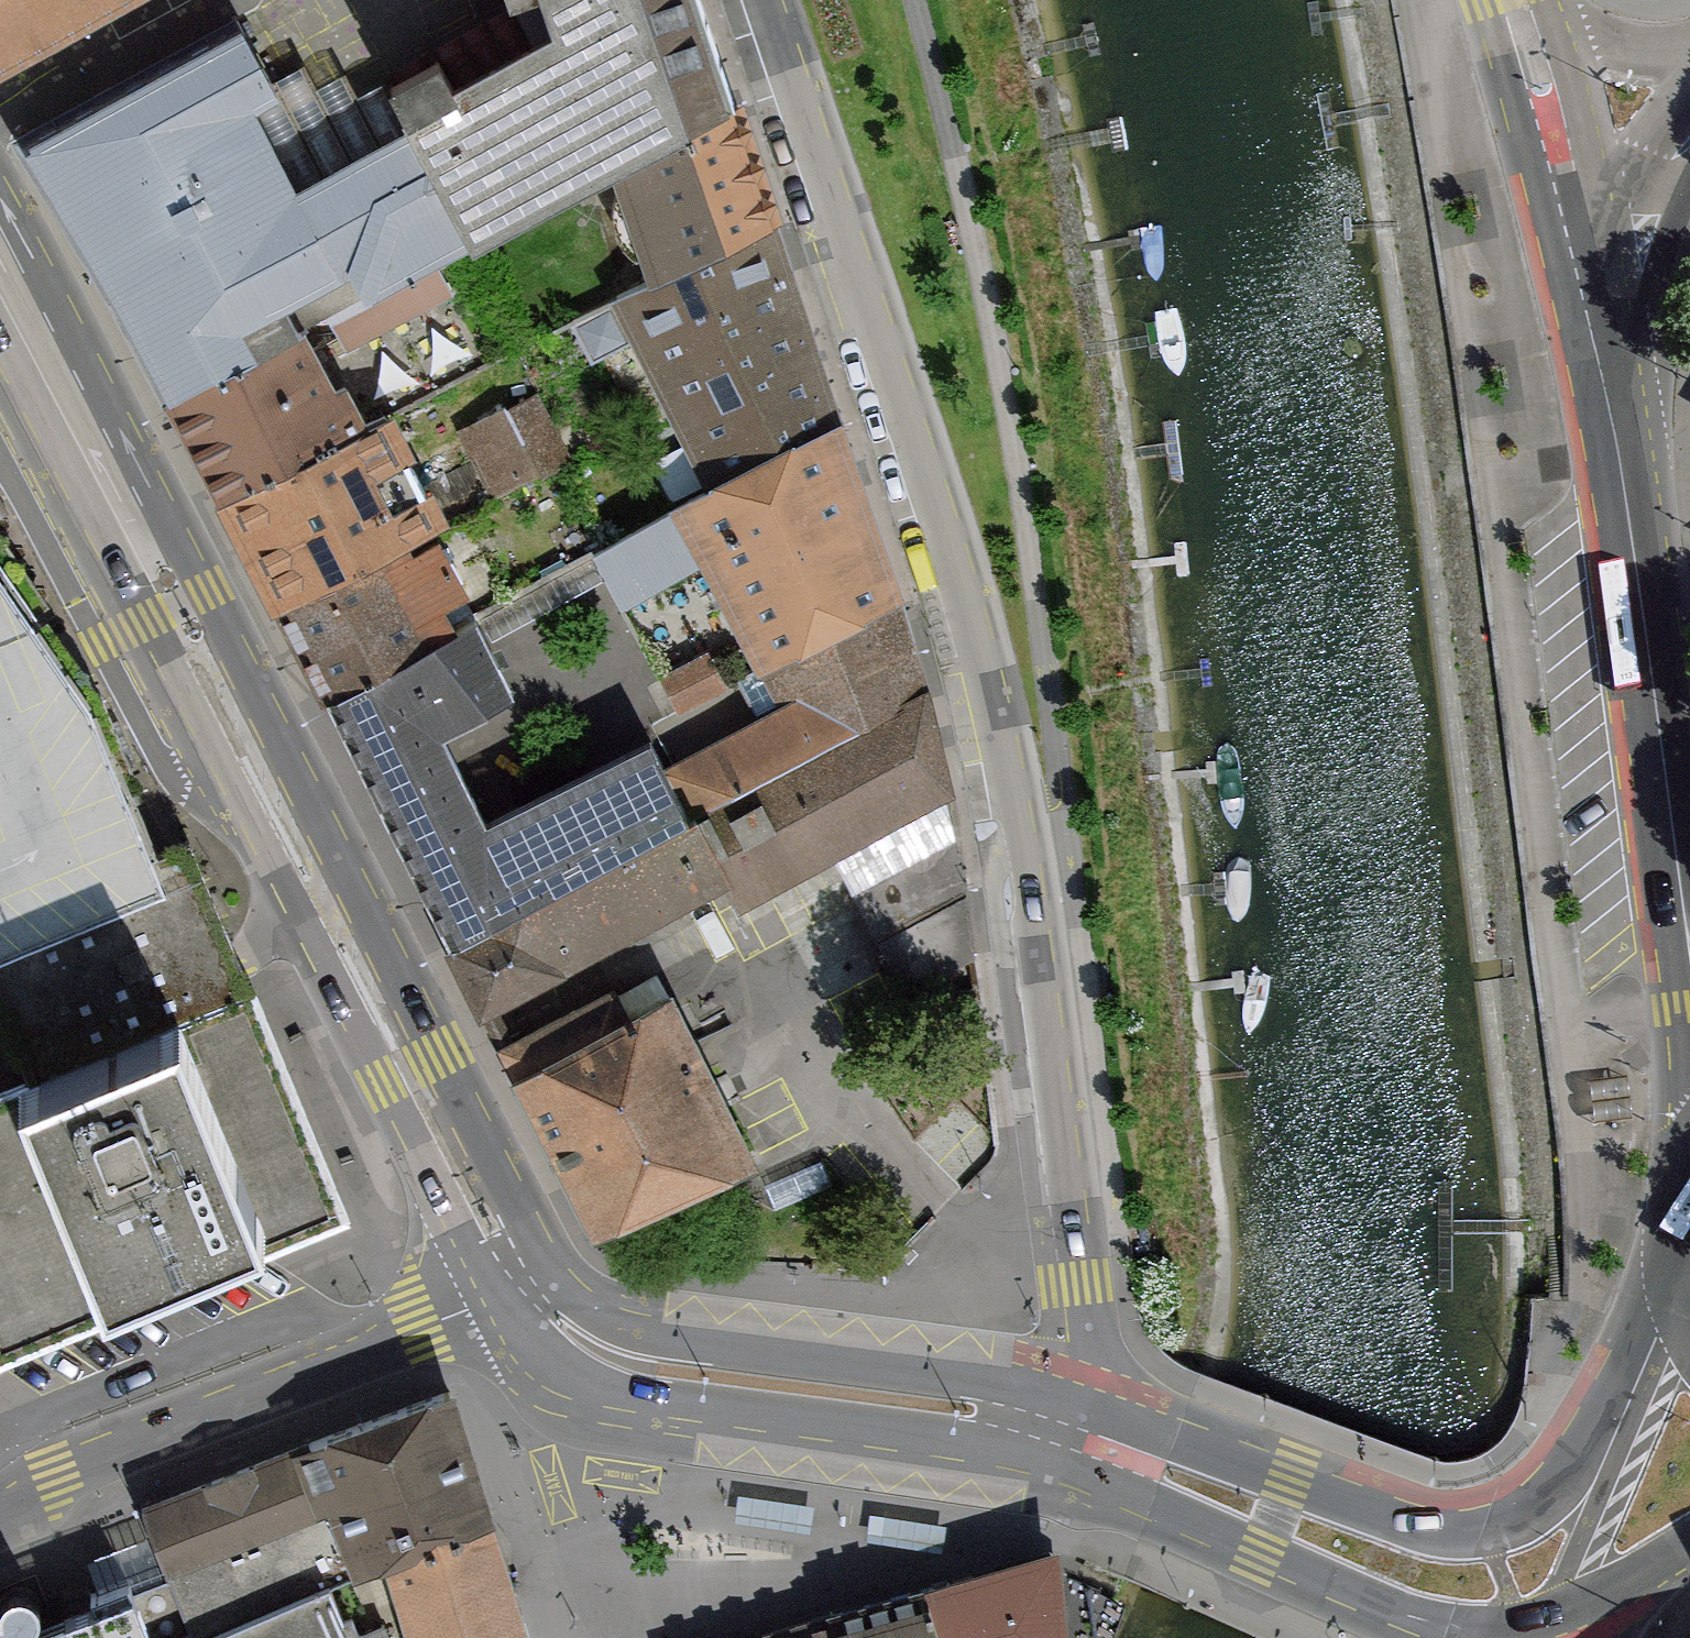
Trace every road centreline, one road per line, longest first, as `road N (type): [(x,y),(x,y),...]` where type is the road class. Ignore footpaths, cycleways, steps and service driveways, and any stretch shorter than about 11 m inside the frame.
road 1 (unclassified): [(1085,1392),(1026,881),(966,591),(764,0)]
road 2 (primary): [(555,1275),(0,215)]
road 3 (primary): [(497,1296),(544,1357),(593,1389),(958,1441),(1062,1472),(1432,1628),(1485,1636),(1529,1630)]
road 4 (primary): [(0,368),(497,1296)]
road 5 (primary): [(1681,1255),(1558,1487),(1526,1513),(1482,1530),(1437,1528),(1291,1477),(1085,1392)]
road 6 (primary): [(1085,1392),(649,1337),(609,1324),(555,1275)]
road 7 (unclassified): [(497,1296),(51,1466),(0,1521)]
road 8 (unclassified): [(1670,807),(1581,262)]
road 9 (unclassified): [(1670,807),(1668,933),(1689,1084)]
road 10 (unclassified): [(1581,262),(1523,29)]
road 11 (primary): [(1529,1630),(1616,1590),(1689,1542)]
road 12 (unclassified): [(1689,55),(1523,29)]
road 13 (unclassified): [(1581,262),(1689,142)]

